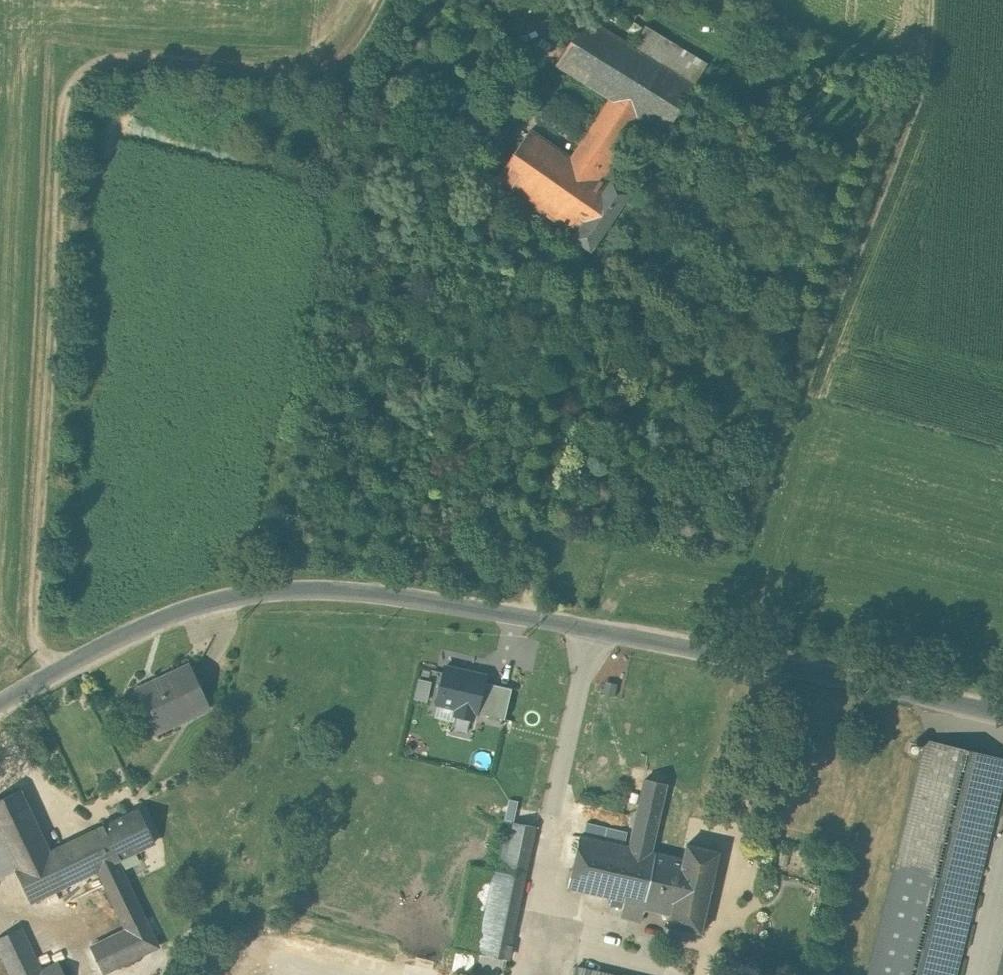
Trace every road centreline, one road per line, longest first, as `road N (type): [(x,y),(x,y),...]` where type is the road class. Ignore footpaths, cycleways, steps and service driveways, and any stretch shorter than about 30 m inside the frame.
road 1 (unclassified): [(1002,712),(568,621),(333,587),(221,598),(129,633),(0,707)]
road 2 (track): [(50,679),(35,599),(72,88),(85,70),(125,54),(335,66),(346,60),(379,0)]

